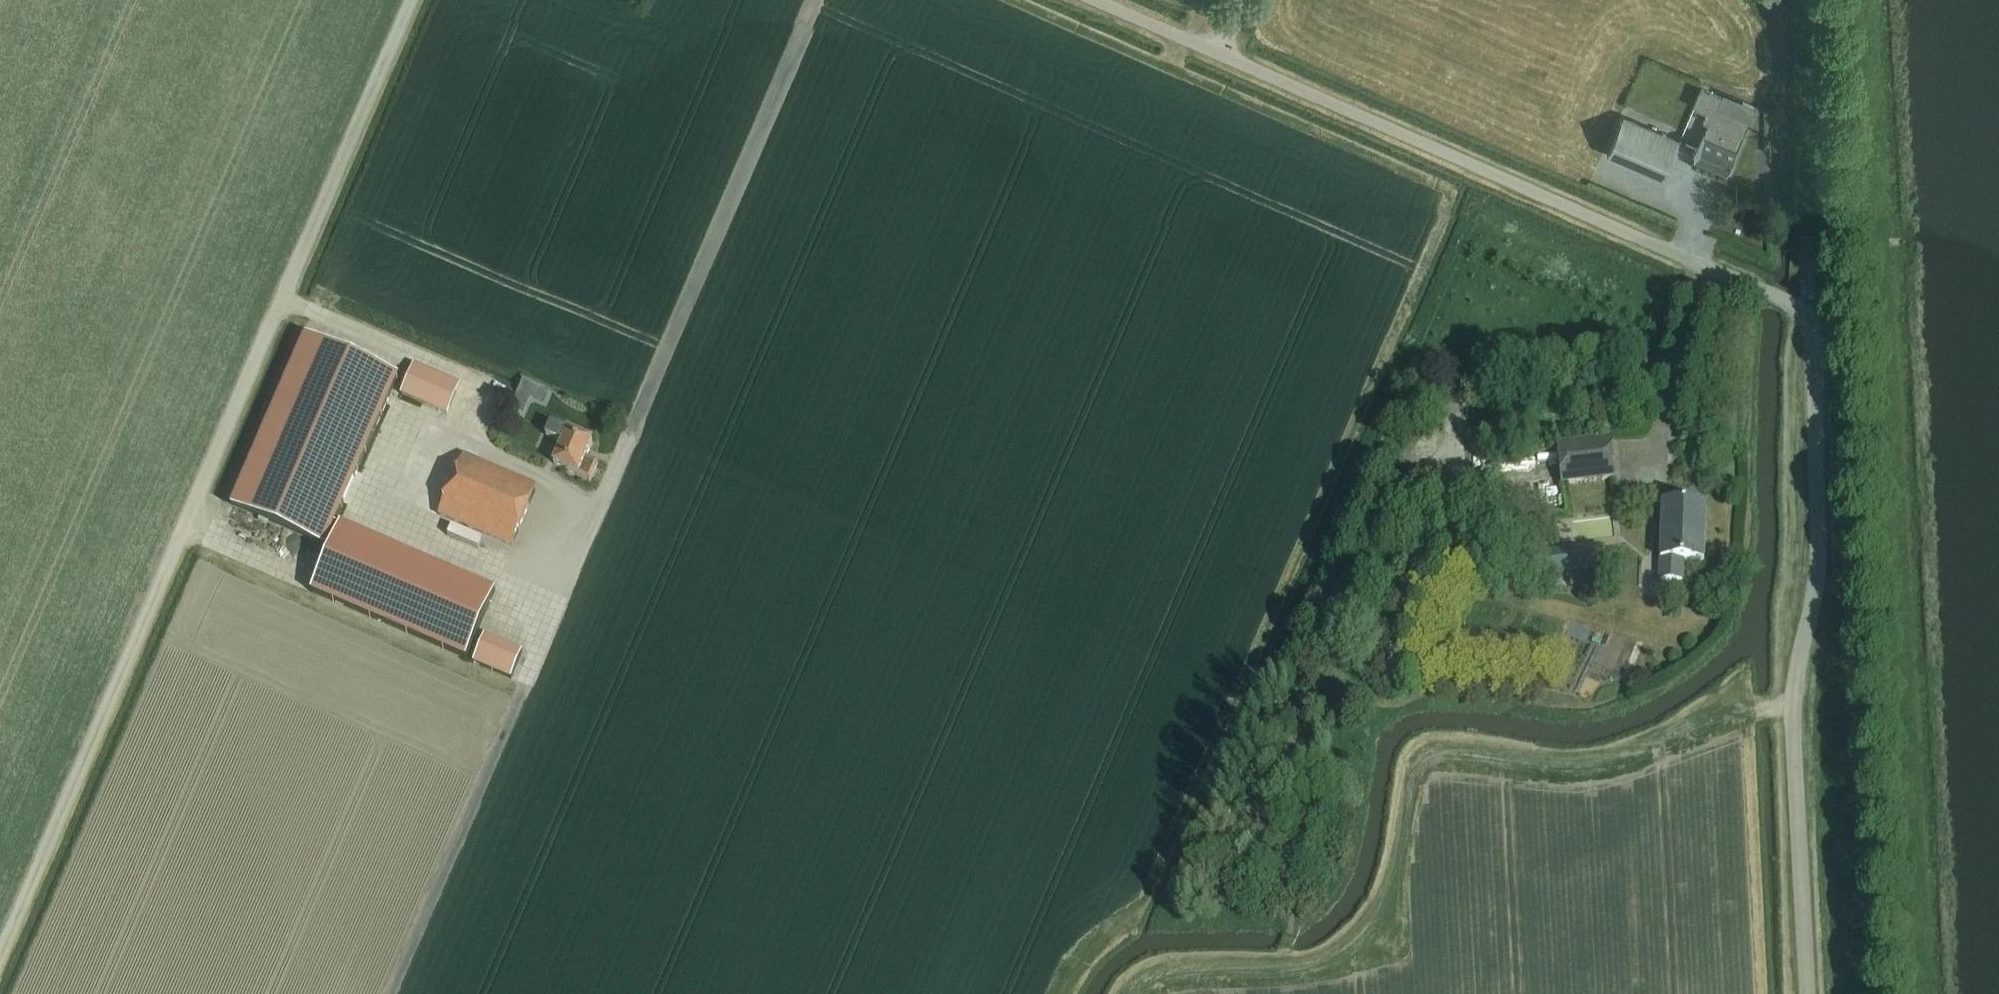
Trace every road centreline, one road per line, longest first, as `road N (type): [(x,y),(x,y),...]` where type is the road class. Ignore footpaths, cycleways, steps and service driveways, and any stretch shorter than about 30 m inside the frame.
road 1 (unclassified): [(1808,993),(1793,718),(1814,597),(1809,343),(1792,312),(1077,0)]
road 2 (track): [(387,993),(814,0)]

